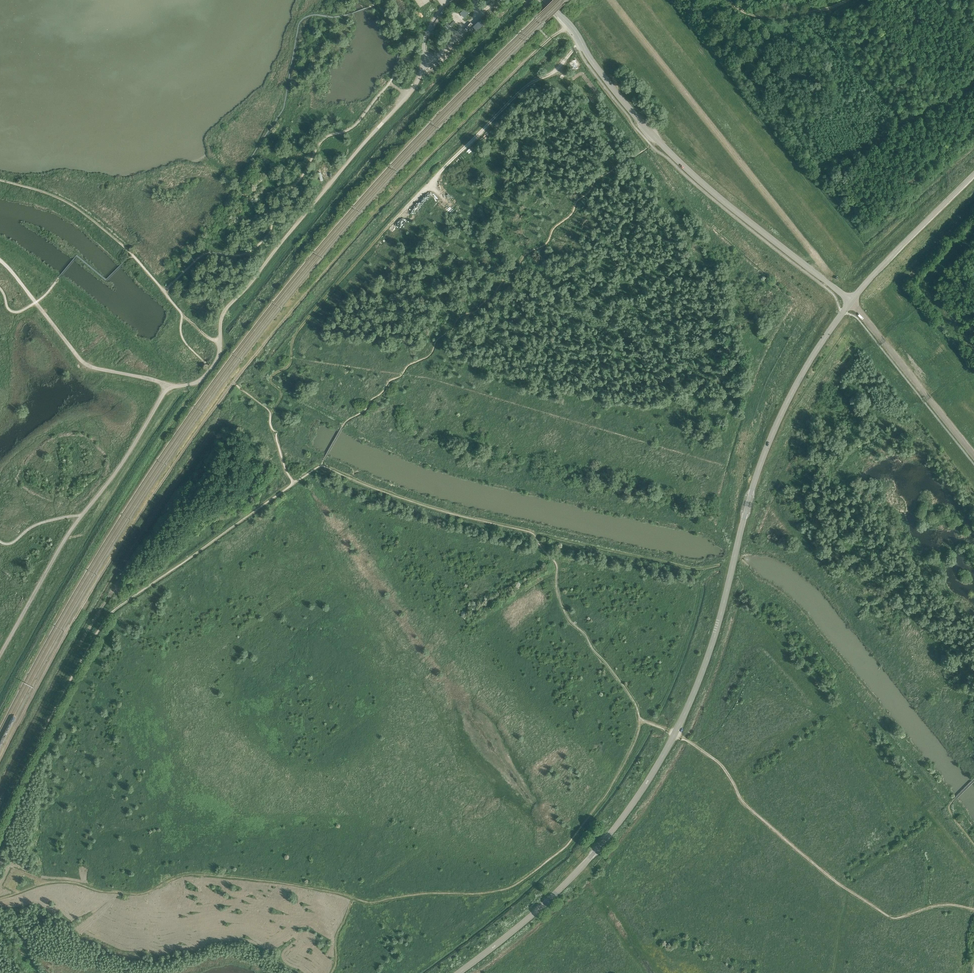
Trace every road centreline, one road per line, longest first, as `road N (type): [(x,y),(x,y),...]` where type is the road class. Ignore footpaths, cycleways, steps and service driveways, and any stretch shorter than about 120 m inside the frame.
road 1 (track): [(0,761),(70,627),(235,381),(379,210),(569,24)]
road 2 (tertiary): [(456,972),(575,874),(662,757),(717,630),(775,427),(852,301)]
road 3 (track): [(272,412),(281,397),(271,378),(290,365),(296,333),(529,83),(562,70)]
road 4 (track): [(294,482),(111,615),(0,815)]
road 5 (tertiary): [(852,301),(695,176),(635,116),(546,0)]
road 6 (track): [(220,347),(226,309),(415,87),(428,58)]
road 7 (track): [(827,282),(832,276),(611,0)]
road 8 (track): [(164,291),(202,255),(240,255),(264,238),(320,142),(362,116),(396,70)]
road 9 (track): [(0,654),(54,557),(168,388)]
road 10 (track): [(168,388),(86,365),(0,260)]
road 11 (unclassified): [(973,455),(852,301)]
road 12 (tertiary): [(852,301),(973,174)]
road 13 (track): [(578,47),(562,70),(629,157)]

